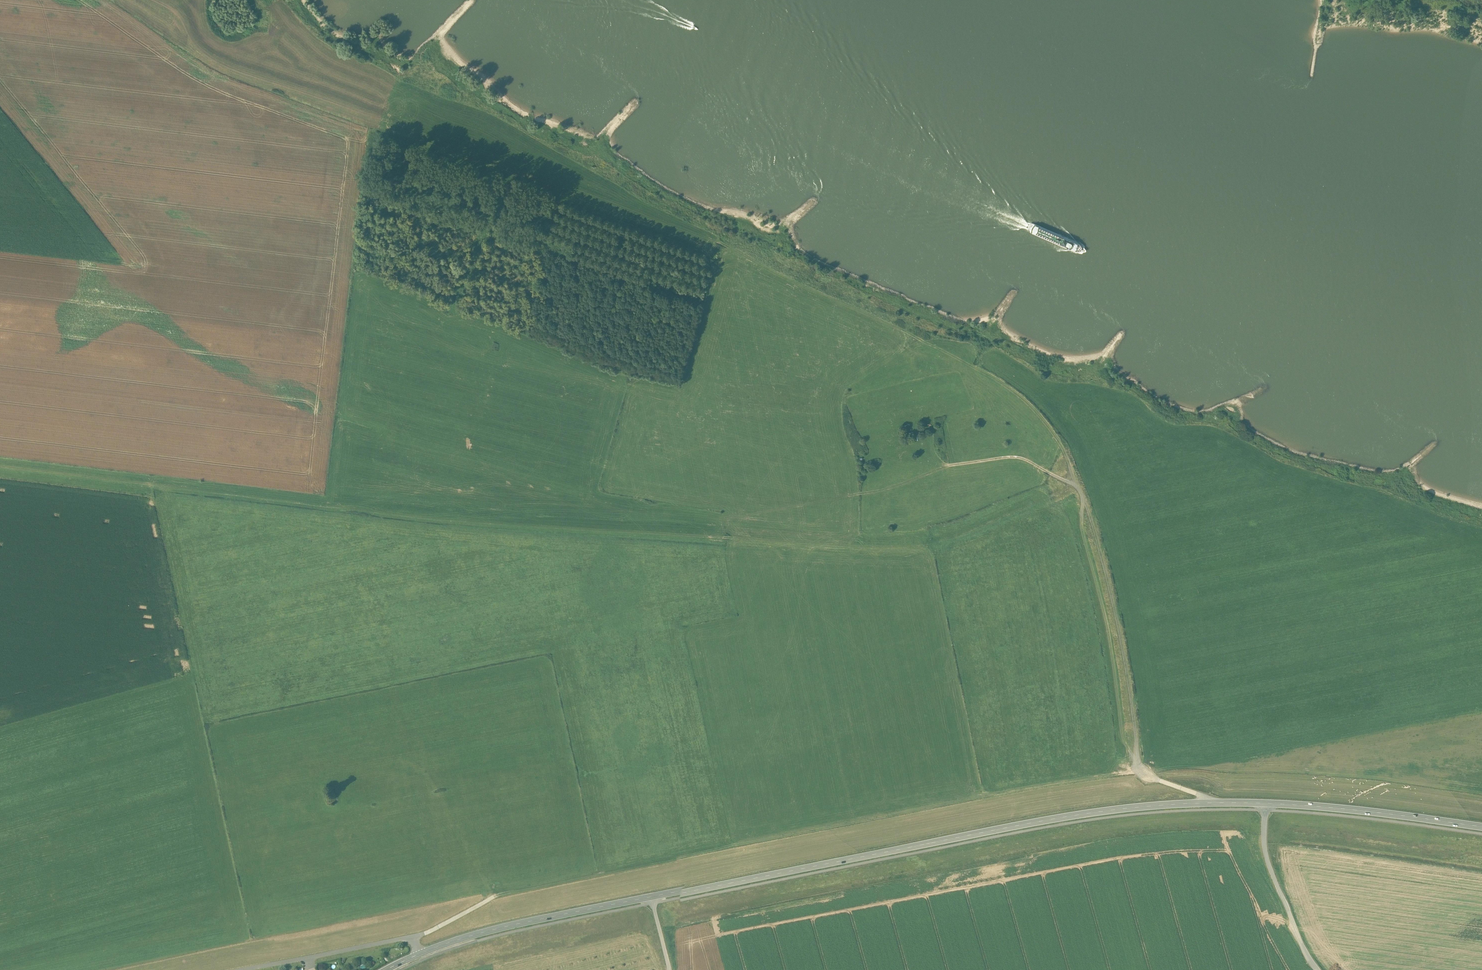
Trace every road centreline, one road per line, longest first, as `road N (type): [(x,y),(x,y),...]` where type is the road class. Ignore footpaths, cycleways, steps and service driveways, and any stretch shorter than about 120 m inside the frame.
road 1 (secondary): [(1481,824),(1266,802),(1149,804),(523,925),(389,969)]
road 2 (track): [(732,247),(912,333),(907,348),(961,362),(1021,394),(1069,464)]
road 3 (track): [(1266,802),(1262,837),(1319,969)]
road 4 (track): [(251,969),(414,938)]

